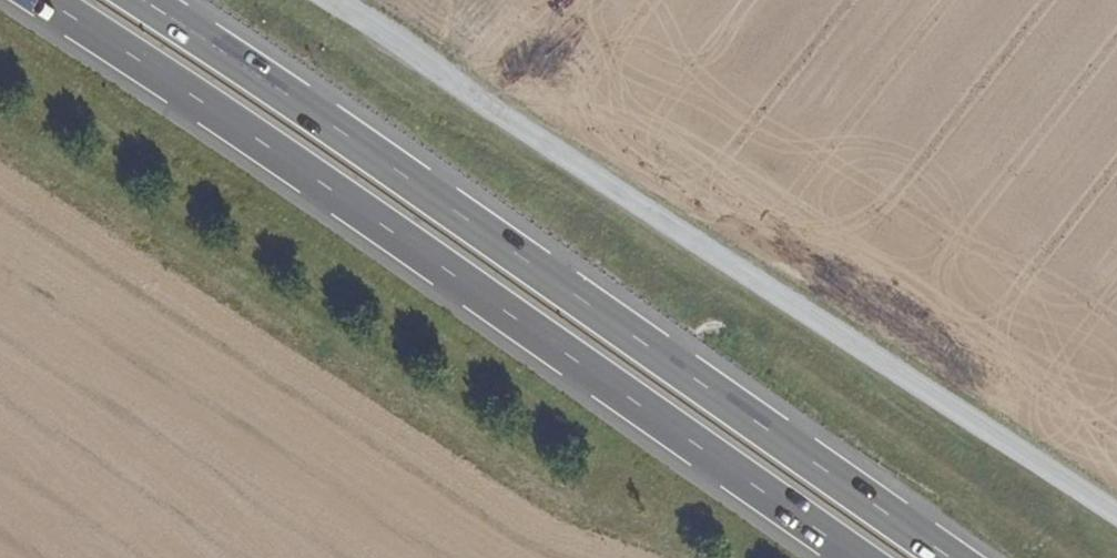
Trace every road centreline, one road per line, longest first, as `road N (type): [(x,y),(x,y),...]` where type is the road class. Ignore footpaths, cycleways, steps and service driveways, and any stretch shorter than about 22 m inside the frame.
road 1 (trunk): [(46,0),(858,557)]
road 2 (trunk): [(951,557),(142,0)]

